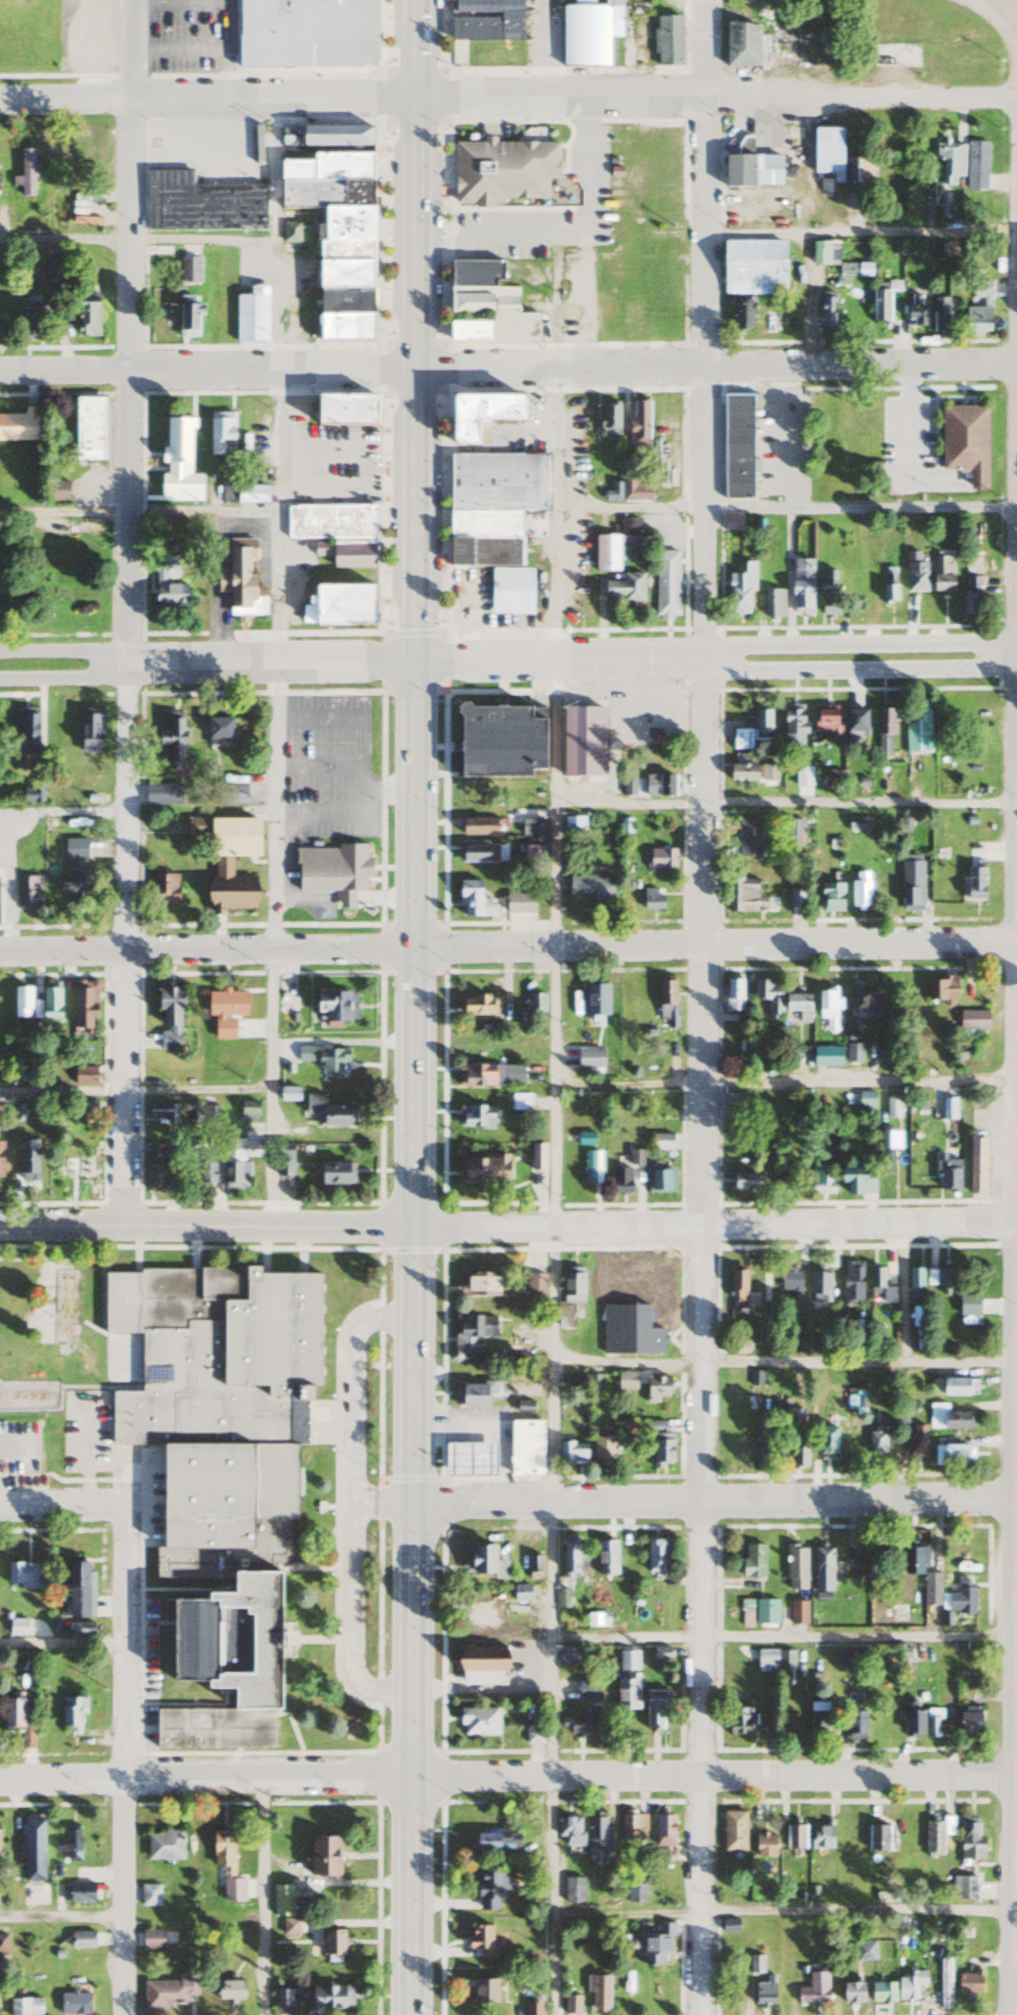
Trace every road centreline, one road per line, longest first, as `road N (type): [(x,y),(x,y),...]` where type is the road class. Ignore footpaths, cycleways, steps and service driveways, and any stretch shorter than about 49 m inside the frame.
road 1 (residential): [(699,2014),(706,0)]
road 2 (primary): [(408,2014),(413,0)]
road 3 (residential): [(1002,2014),(1016,187)]
road 4 (residential): [(123,1227),(132,0)]
road 5 (residential): [(412,367),(1016,363)]
road 6 (residential): [(412,99),(1016,100)]
road 7 (residential): [(1016,944),(413,947)]
road 8 (residential): [(414,1226),(1016,1224)]
road 9 (residential): [(1009,1775),(411,1777)]
road 10 (residential): [(413,1504),(1009,1501)]
road 11 (residential): [(124,2014),(123,1509)]
road 12 (tertiary): [(414,1226),(0,1227)]
road 13 (residential): [(413,947),(0,951)]
road 14 (residential): [(412,367),(0,370)]
road 15 (residential): [(412,99),(0,100)]
road 16 (residential): [(0,1780),(411,1777)]
road 17 (residential): [(702,659),(746,672),(1016,668)]
road 18 (residential): [(1016,644),(748,647),(702,659)]
road 19 (residential): [(415,661),(127,662)]
road 20 (residential): [(415,661),(702,659)]
road 21 (residential): [(0,678),(84,678),(127,662)]
road 22 (residential): [(127,662),(85,651),(0,652)]
road 23 (residential): [(123,1509),(0,1509)]

